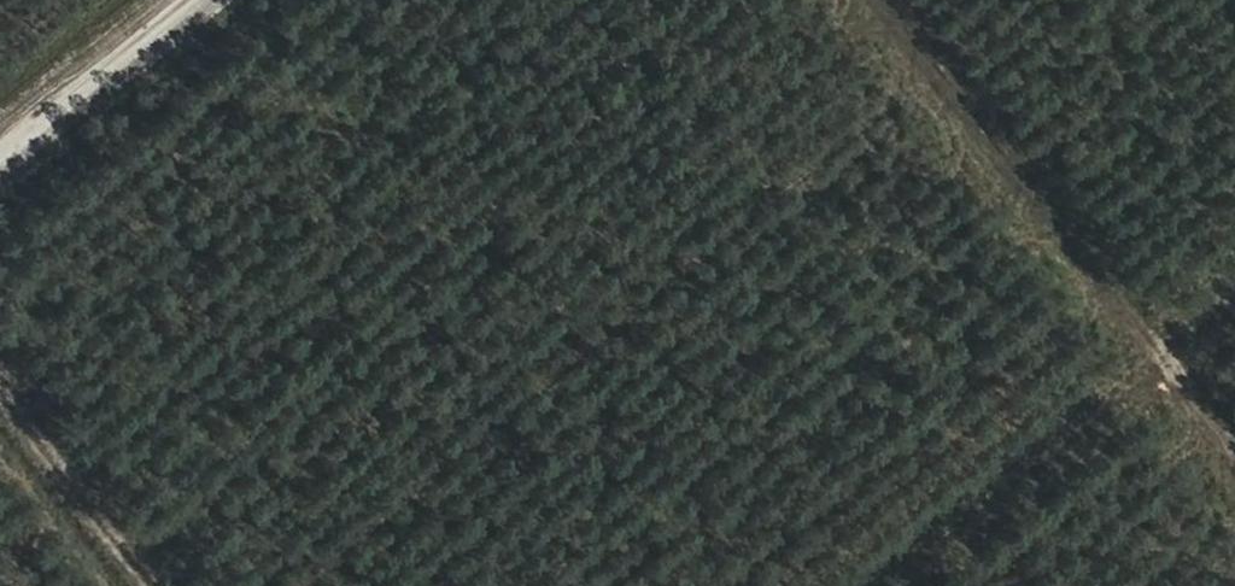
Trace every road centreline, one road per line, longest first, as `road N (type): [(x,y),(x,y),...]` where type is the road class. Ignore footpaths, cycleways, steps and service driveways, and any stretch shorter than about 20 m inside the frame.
road 1 (track): [(0,136),(169,0)]

